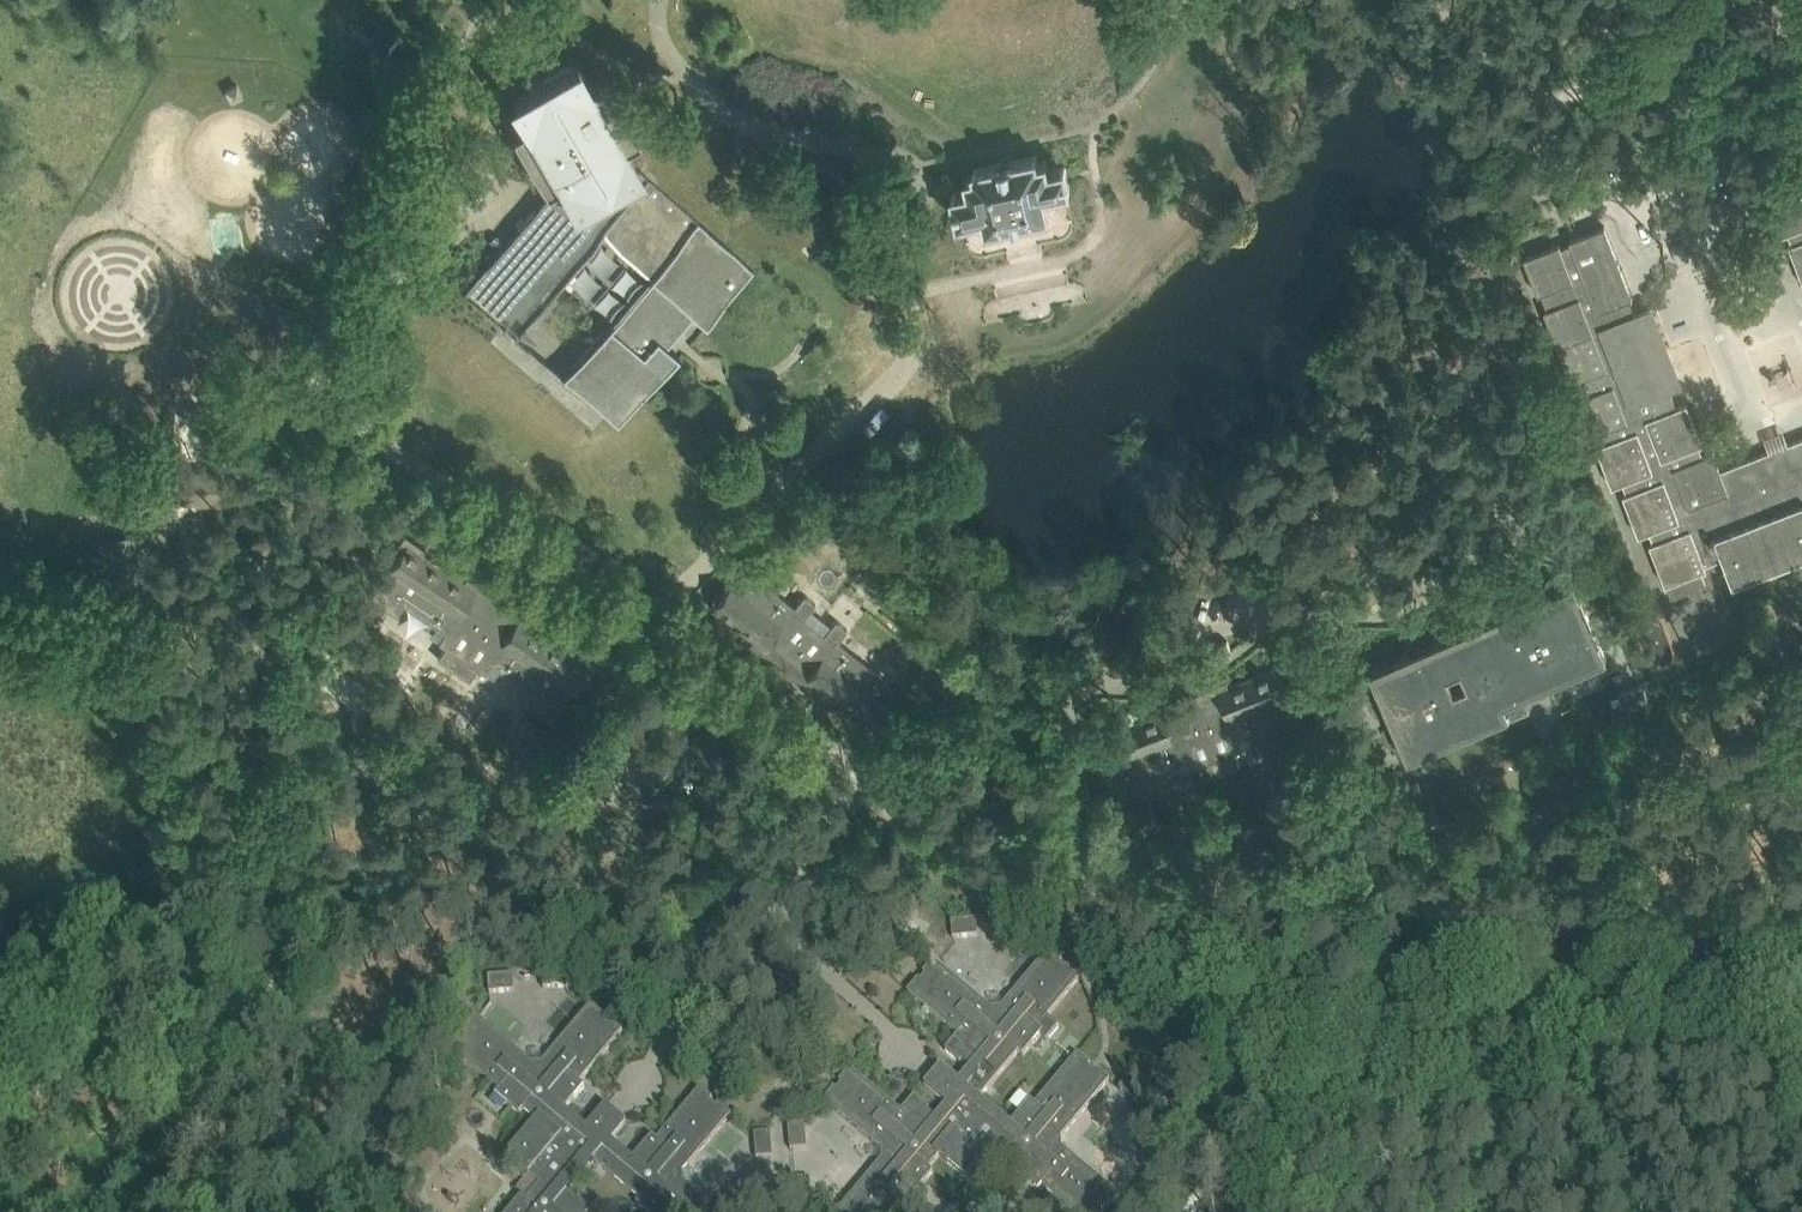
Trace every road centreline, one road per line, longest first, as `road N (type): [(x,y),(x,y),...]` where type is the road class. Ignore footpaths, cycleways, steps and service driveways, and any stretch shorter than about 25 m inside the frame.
road 1 (unclassified): [(852,751),(1098,699),(1341,582),(1404,566),(1450,566),(1520,519),(1574,417)]
road 2 (unclassified): [(652,618),(899,373),(912,335),(908,302),(881,258)]
road 3 (track): [(237,1211),(195,1009),(192,874),(219,759)]
road 4 (unclassified): [(336,413),(428,101),(485,0)]
road 5 (unclassified): [(652,618),(336,413)]
road 6 (unclassified): [(219,759),(336,413)]
road 7 (unclassified): [(1656,222),(1587,174),(1488,39),(1434,0)]
road 8 (unclassified): [(766,139),(786,126),(858,130),(907,169),(910,207),(881,258)]
road 9 (unclassified): [(852,751),(652,618)]
road 10 (unclassified): [(624,1099),(664,1040),(698,960),(758,907)]
road 11 (unclassified): [(903,1056),(758,907)]
road 12 (unclassified): [(758,907),(836,810),(859,762),(852,751)]
road 13 (unclassified): [(766,139),(699,93),(668,57),(656,0)]
road 14 (unclassified): [(881,258),(766,139)]
road 15 (unclassified): [(1188,122),(1210,0)]

